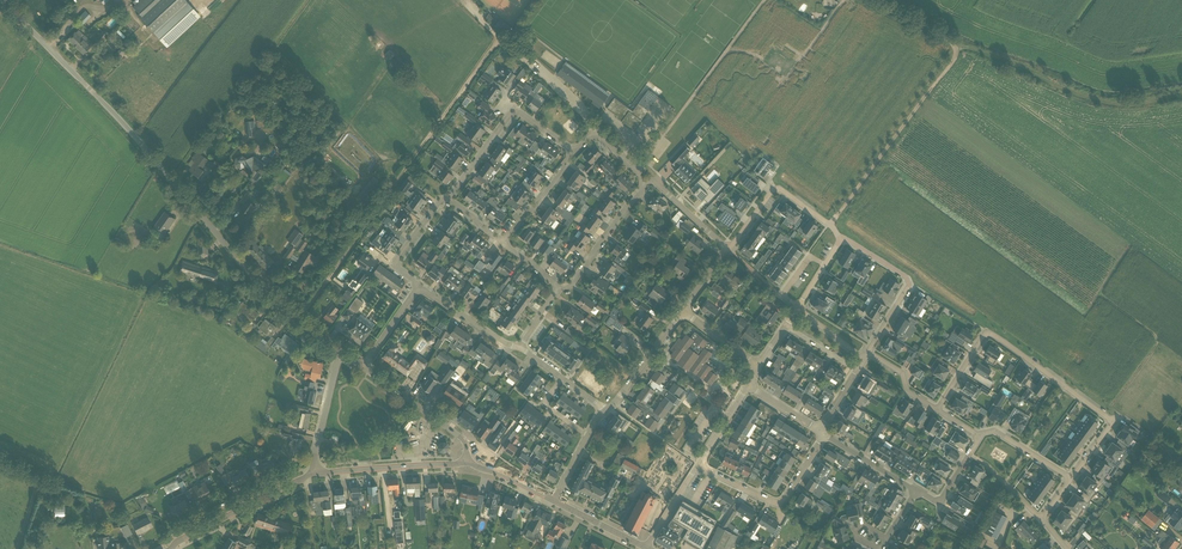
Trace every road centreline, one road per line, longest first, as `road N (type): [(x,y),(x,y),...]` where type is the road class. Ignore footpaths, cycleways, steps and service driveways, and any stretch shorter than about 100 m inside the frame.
road 1 (residential): [(343,353),(274,299),(129,129),(8,7)]
road 2 (track): [(297,319),(501,41),(459,0)]
road 3 (residential): [(1071,479),(1113,421),(992,334),(982,338),(937,411)]
road 4 (track): [(955,48),(1118,107),(1181,97)]
road 5 (track): [(830,226),(955,48)]
road 6 (residential): [(575,152),(513,112),(447,199)]
road 7 (residential): [(842,239),(910,282),(869,353)]
road 8 (tertiary): [(171,548),(315,473)]
road 9 (residential): [(842,239),(779,188),(727,250)]
road 10 (tertiary): [(315,473),(467,460)]
road 11 (residential): [(556,288),(573,286),(649,177)]
road 12 (residential): [(467,460),(461,436),(362,367)]
road 13 (residential): [(594,131),(573,100),(501,41)]
road 14 (residential): [(604,411),(683,311)]
road 15 (residential): [(315,473),(343,353)]

